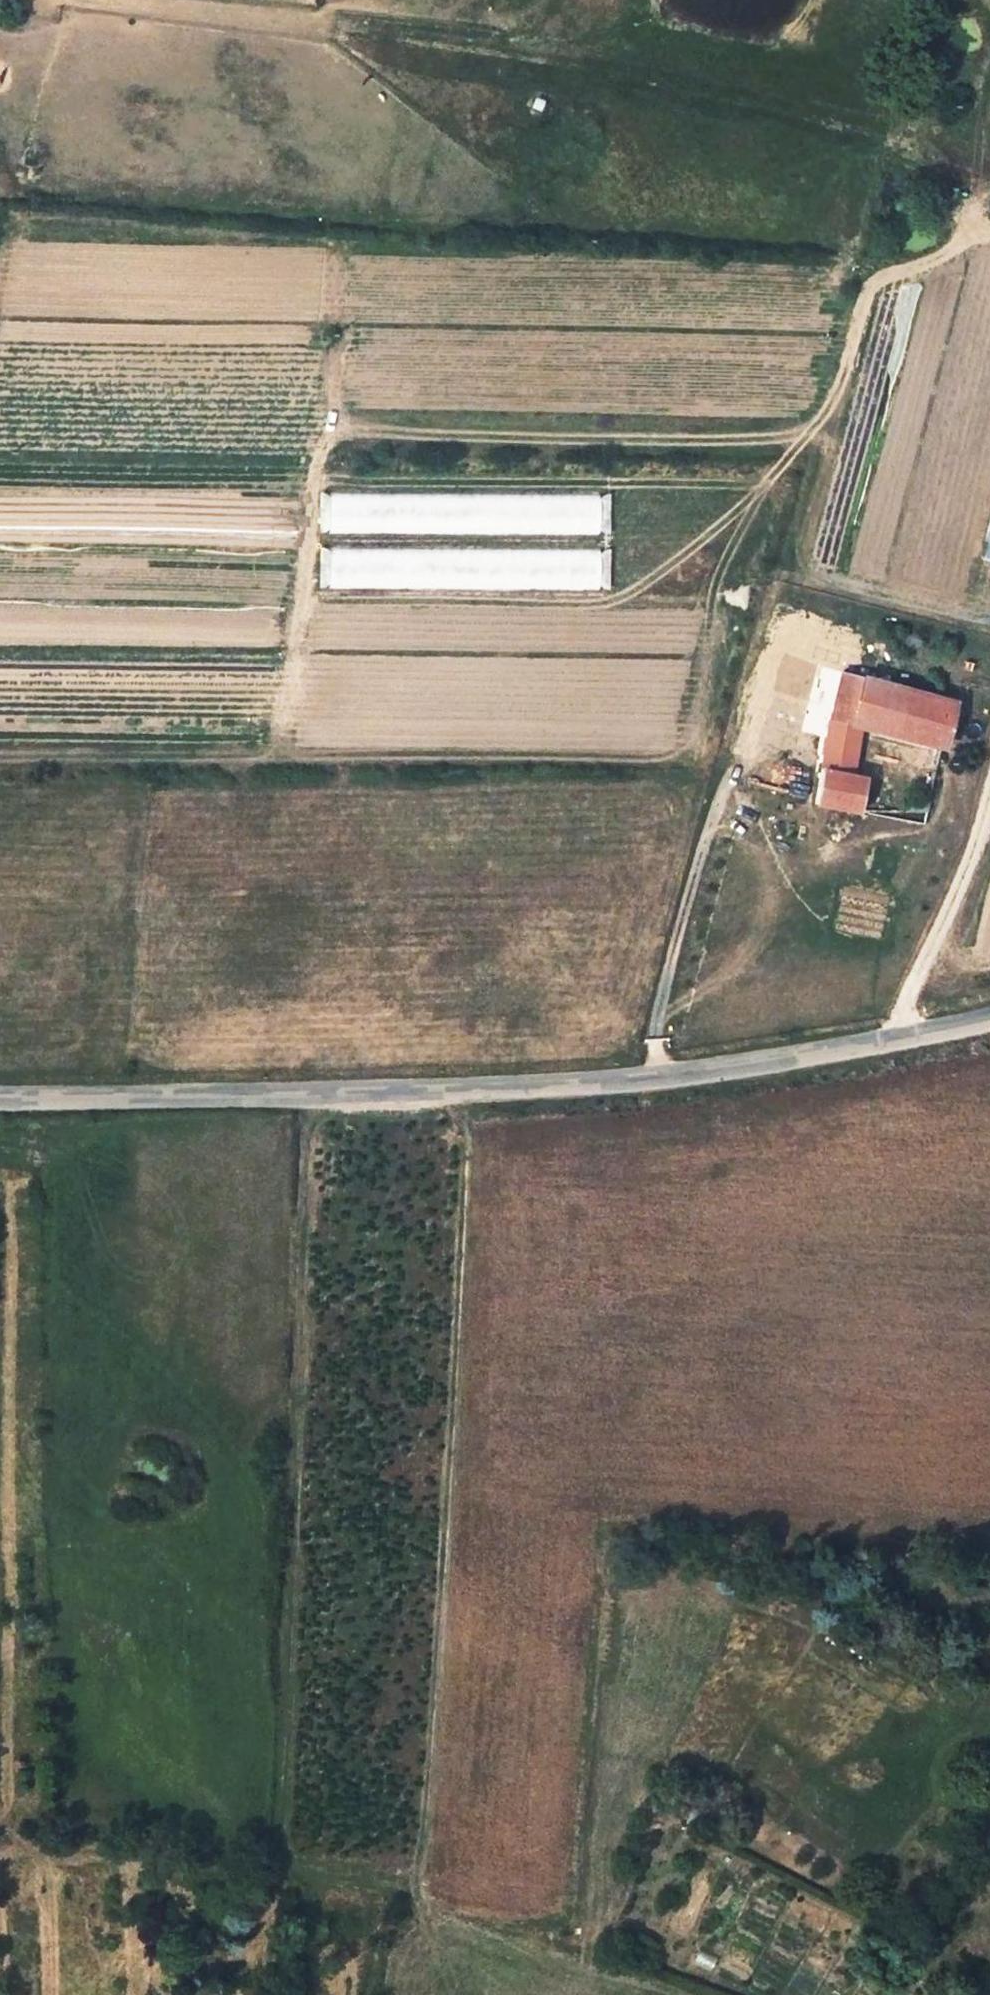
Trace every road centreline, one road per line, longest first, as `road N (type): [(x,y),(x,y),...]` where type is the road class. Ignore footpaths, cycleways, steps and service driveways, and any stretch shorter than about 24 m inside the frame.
road 1 (unclassified): [(989,1008),(635,1079),(0,1095)]

